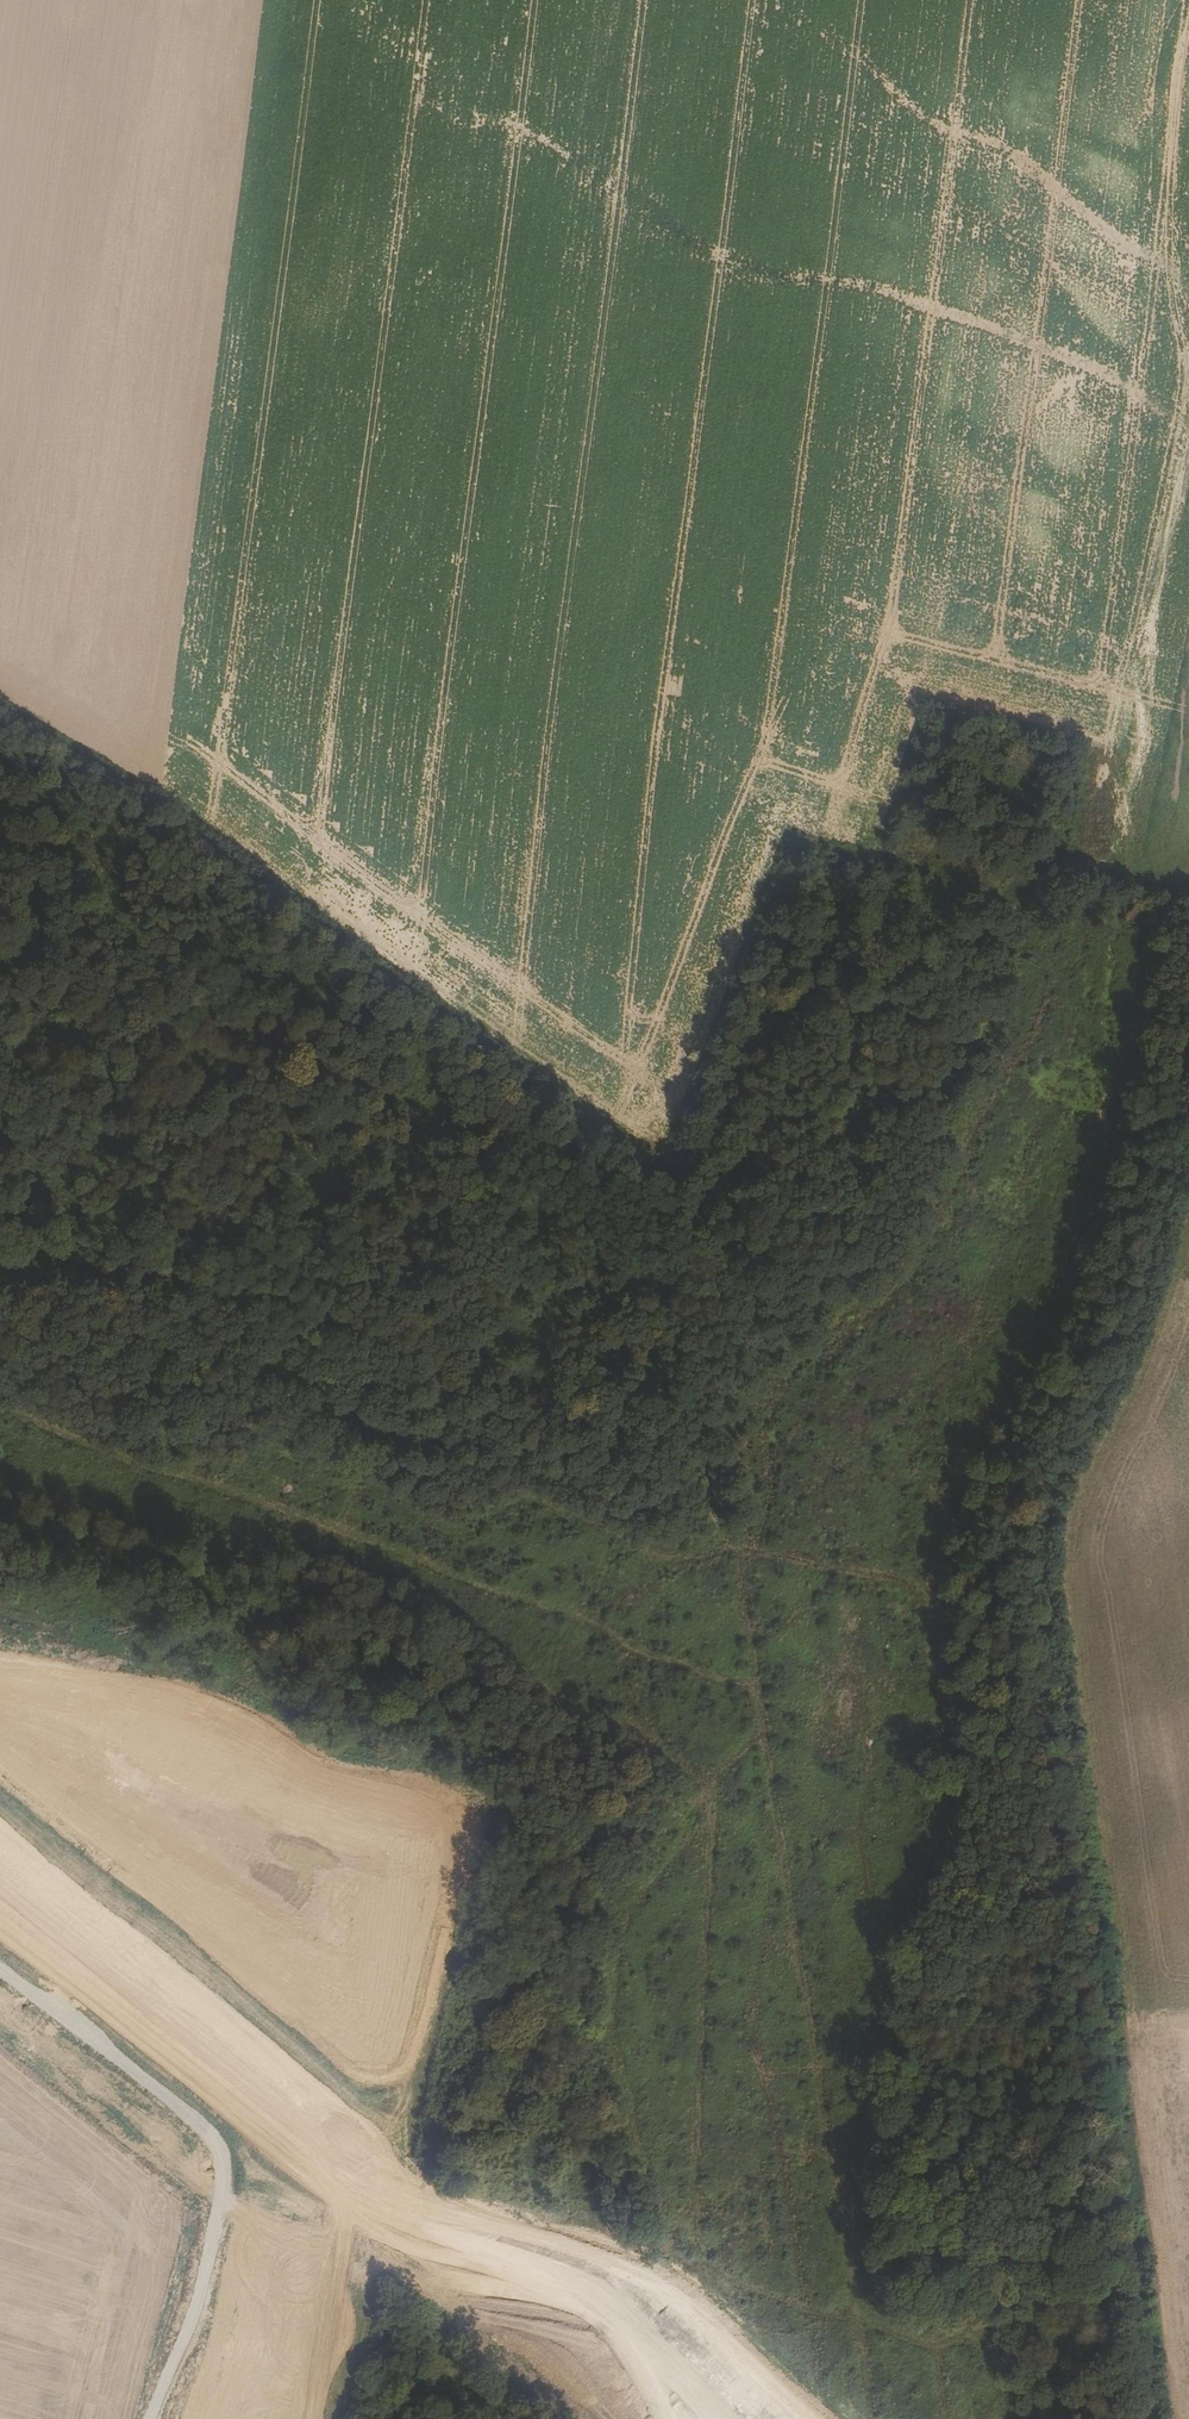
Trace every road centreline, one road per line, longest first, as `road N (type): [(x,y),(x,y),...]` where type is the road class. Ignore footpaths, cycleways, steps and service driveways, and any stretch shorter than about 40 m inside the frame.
road 1 (track): [(0,1935),(245,2131),(462,2263),(649,2418)]
road 2 (track): [(0,1834),(380,2129),(411,2135),(423,2121),(412,2097),(367,2111)]

